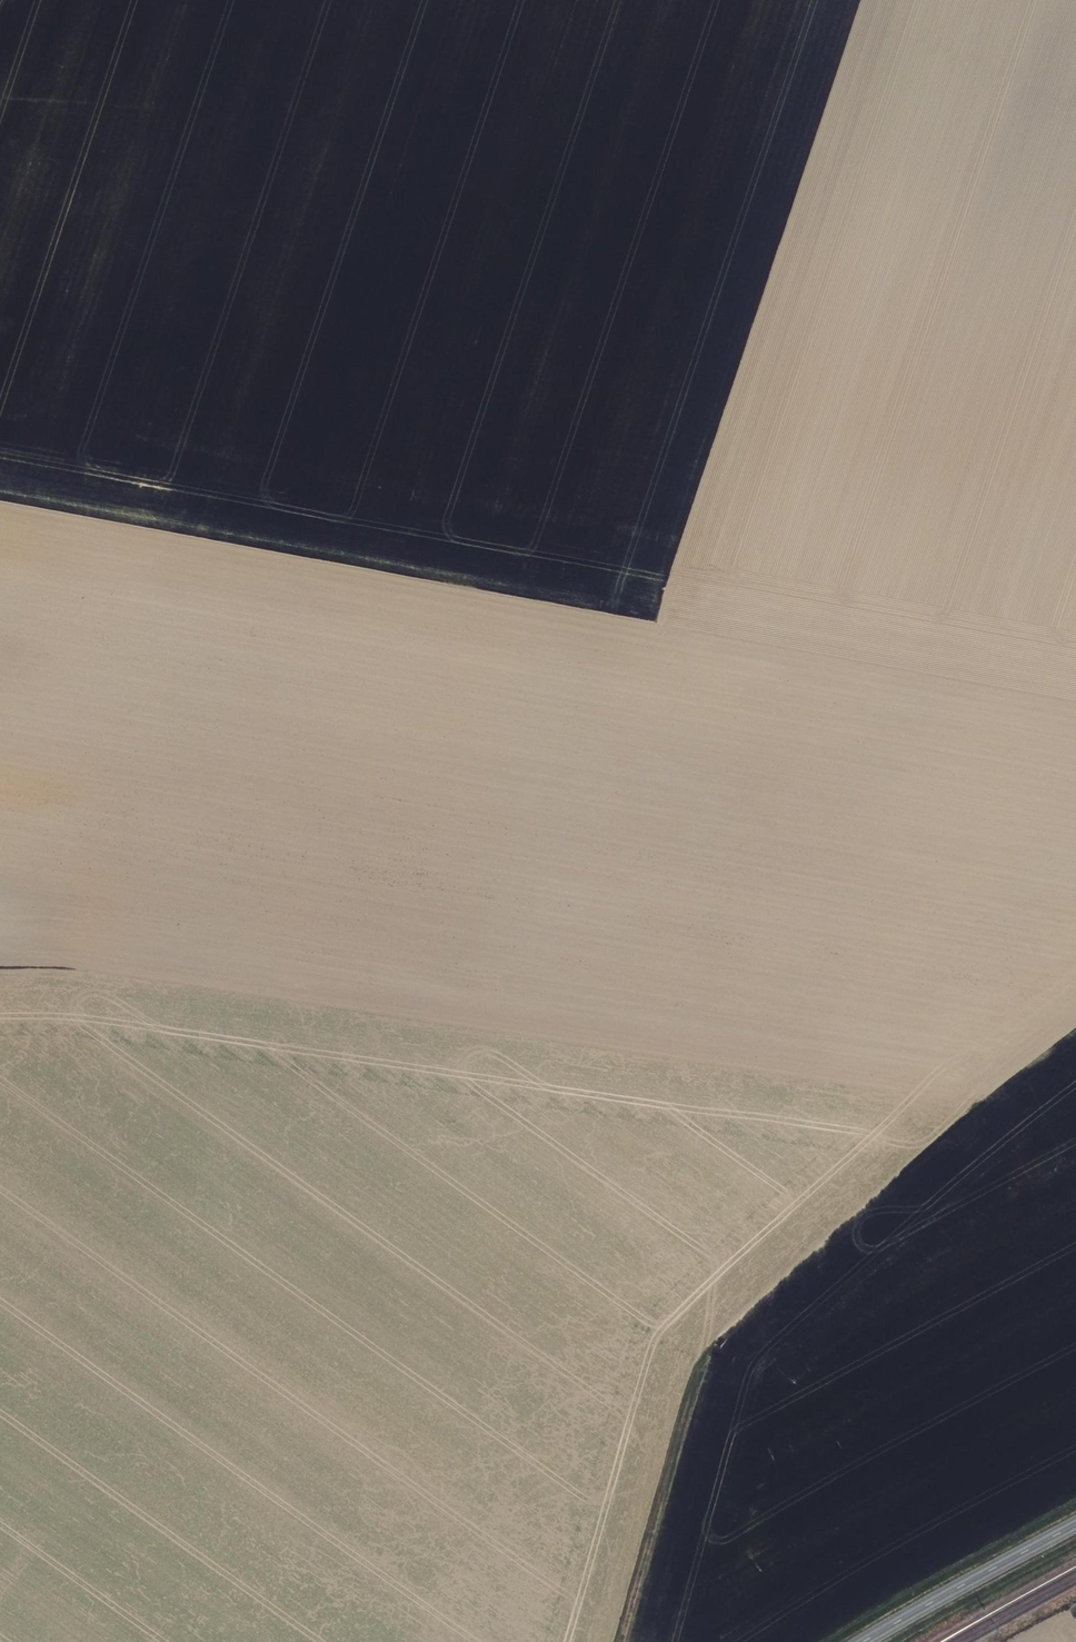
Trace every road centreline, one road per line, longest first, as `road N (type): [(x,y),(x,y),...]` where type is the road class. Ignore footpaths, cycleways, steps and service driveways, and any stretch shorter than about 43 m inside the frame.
road 1 (tertiary): [(863,1641),(1075,1524)]

